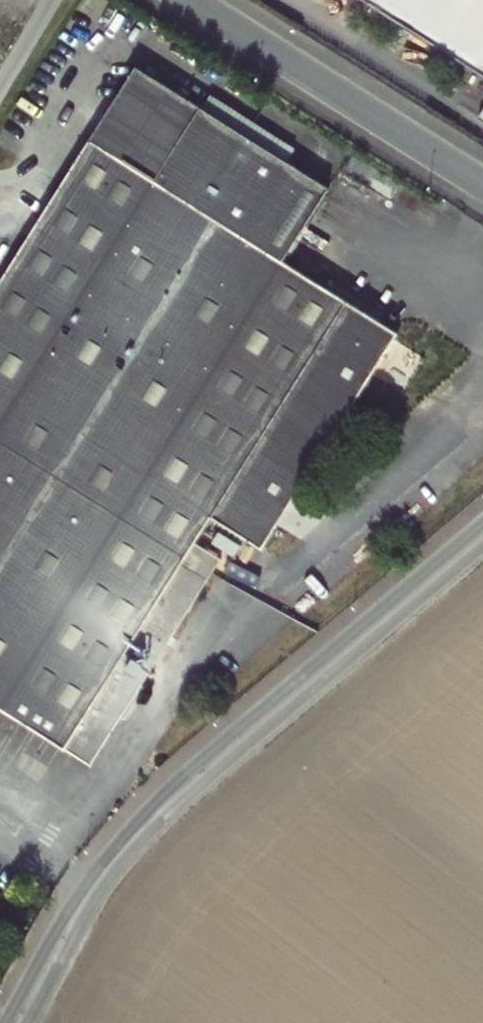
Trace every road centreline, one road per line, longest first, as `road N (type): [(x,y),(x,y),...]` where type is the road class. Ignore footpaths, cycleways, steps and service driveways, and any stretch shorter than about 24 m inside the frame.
road 1 (tertiary): [(16,1022),(99,879),(128,843),(482,533)]
road 2 (residential): [(482,190),(183,0)]

